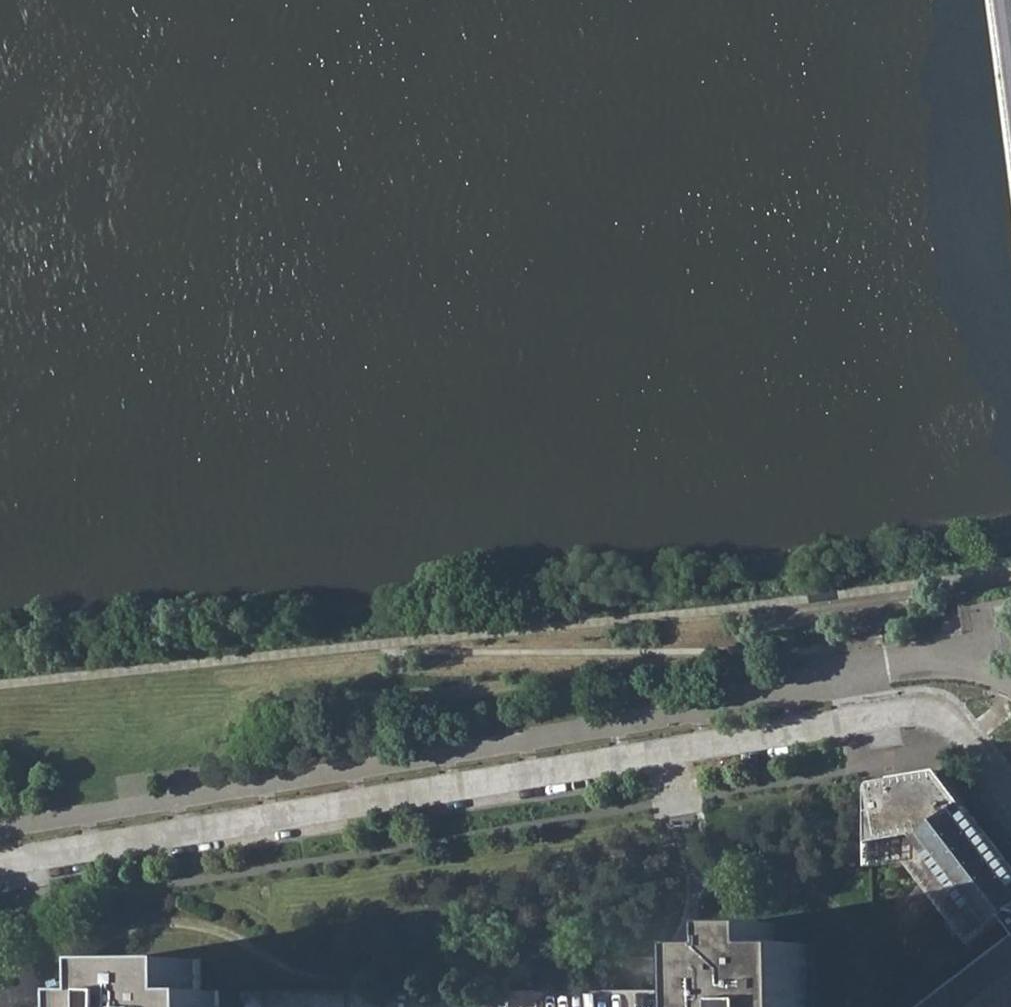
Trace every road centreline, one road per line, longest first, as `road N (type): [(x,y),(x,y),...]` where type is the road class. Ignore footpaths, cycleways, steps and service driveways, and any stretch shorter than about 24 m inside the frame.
road 1 (residential): [(1010,799),(948,720),(906,710),(0,864)]

